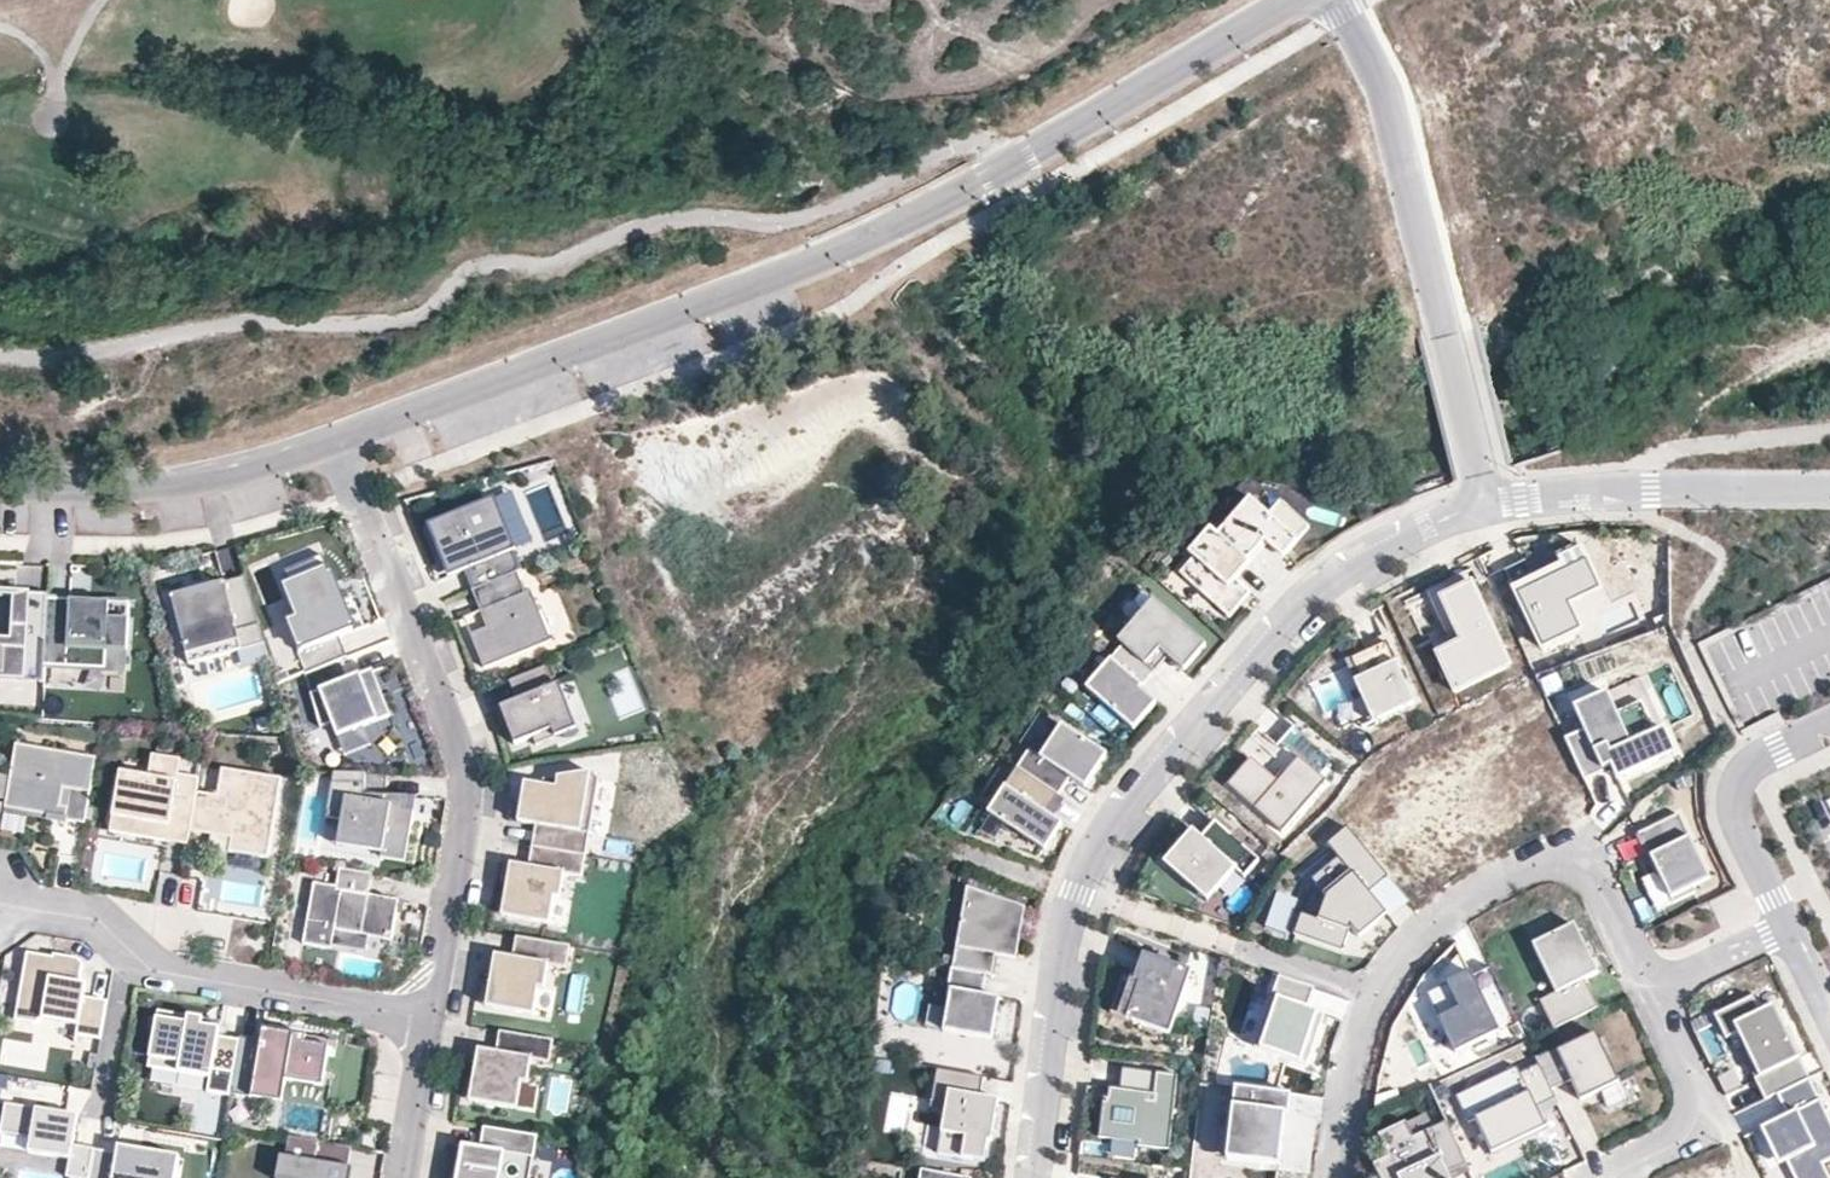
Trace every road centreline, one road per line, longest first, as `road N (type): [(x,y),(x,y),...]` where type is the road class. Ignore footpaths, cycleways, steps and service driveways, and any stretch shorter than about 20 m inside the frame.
road 1 (residential): [(337,433),(859,237),(1113,112),(1297,0)]
road 2 (track): [(621,1177),(686,932),(768,800),(918,669),(999,439),(871,290)]
road 3 (residential): [(1497,505),(1387,542),(1308,591),(1112,823),(1065,914),(1032,1177)]
road 4 (residential): [(431,1015),(459,864),(465,764),(337,433)]
road 5 (residential): [(1497,505),(1400,124),(1342,0)]
road 6 (residential): [(431,1015),(153,968),(98,917),(0,904)]
road 7 (residential): [(1653,990),(1598,880),(1572,858),(1528,863),(1429,928),(1402,953),(1380,995)]
road 8 (residential): [(0,482),(187,482),(337,433)]
road 9 (residential): [(1829,491),(1649,489),(1497,505)]
road 10 (residential): [(1787,923),(1744,834),(1737,787),(1776,748),(1829,723)]
road 11 (residential): [(1602,1177),(1686,1135),(1702,1115),(1693,1074),(1653,990)]
road 12 (residential): [(1380,995),(1357,1049),(1337,1177)]
road 13 (residential): [(431,1015),(402,1177)]
road 14 (residential): [(1235,945),(1380,995)]
road 15 (residential): [(1787,923),(1653,990)]

